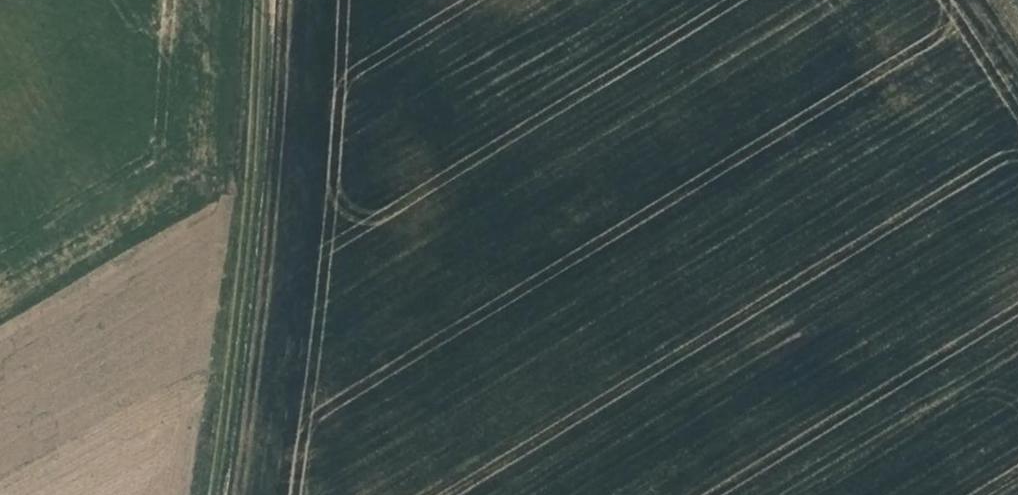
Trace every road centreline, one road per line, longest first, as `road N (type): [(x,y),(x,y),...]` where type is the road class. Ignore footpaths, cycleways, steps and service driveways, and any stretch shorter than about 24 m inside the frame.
road 1 (track): [(259,0),(244,255),(213,494)]

